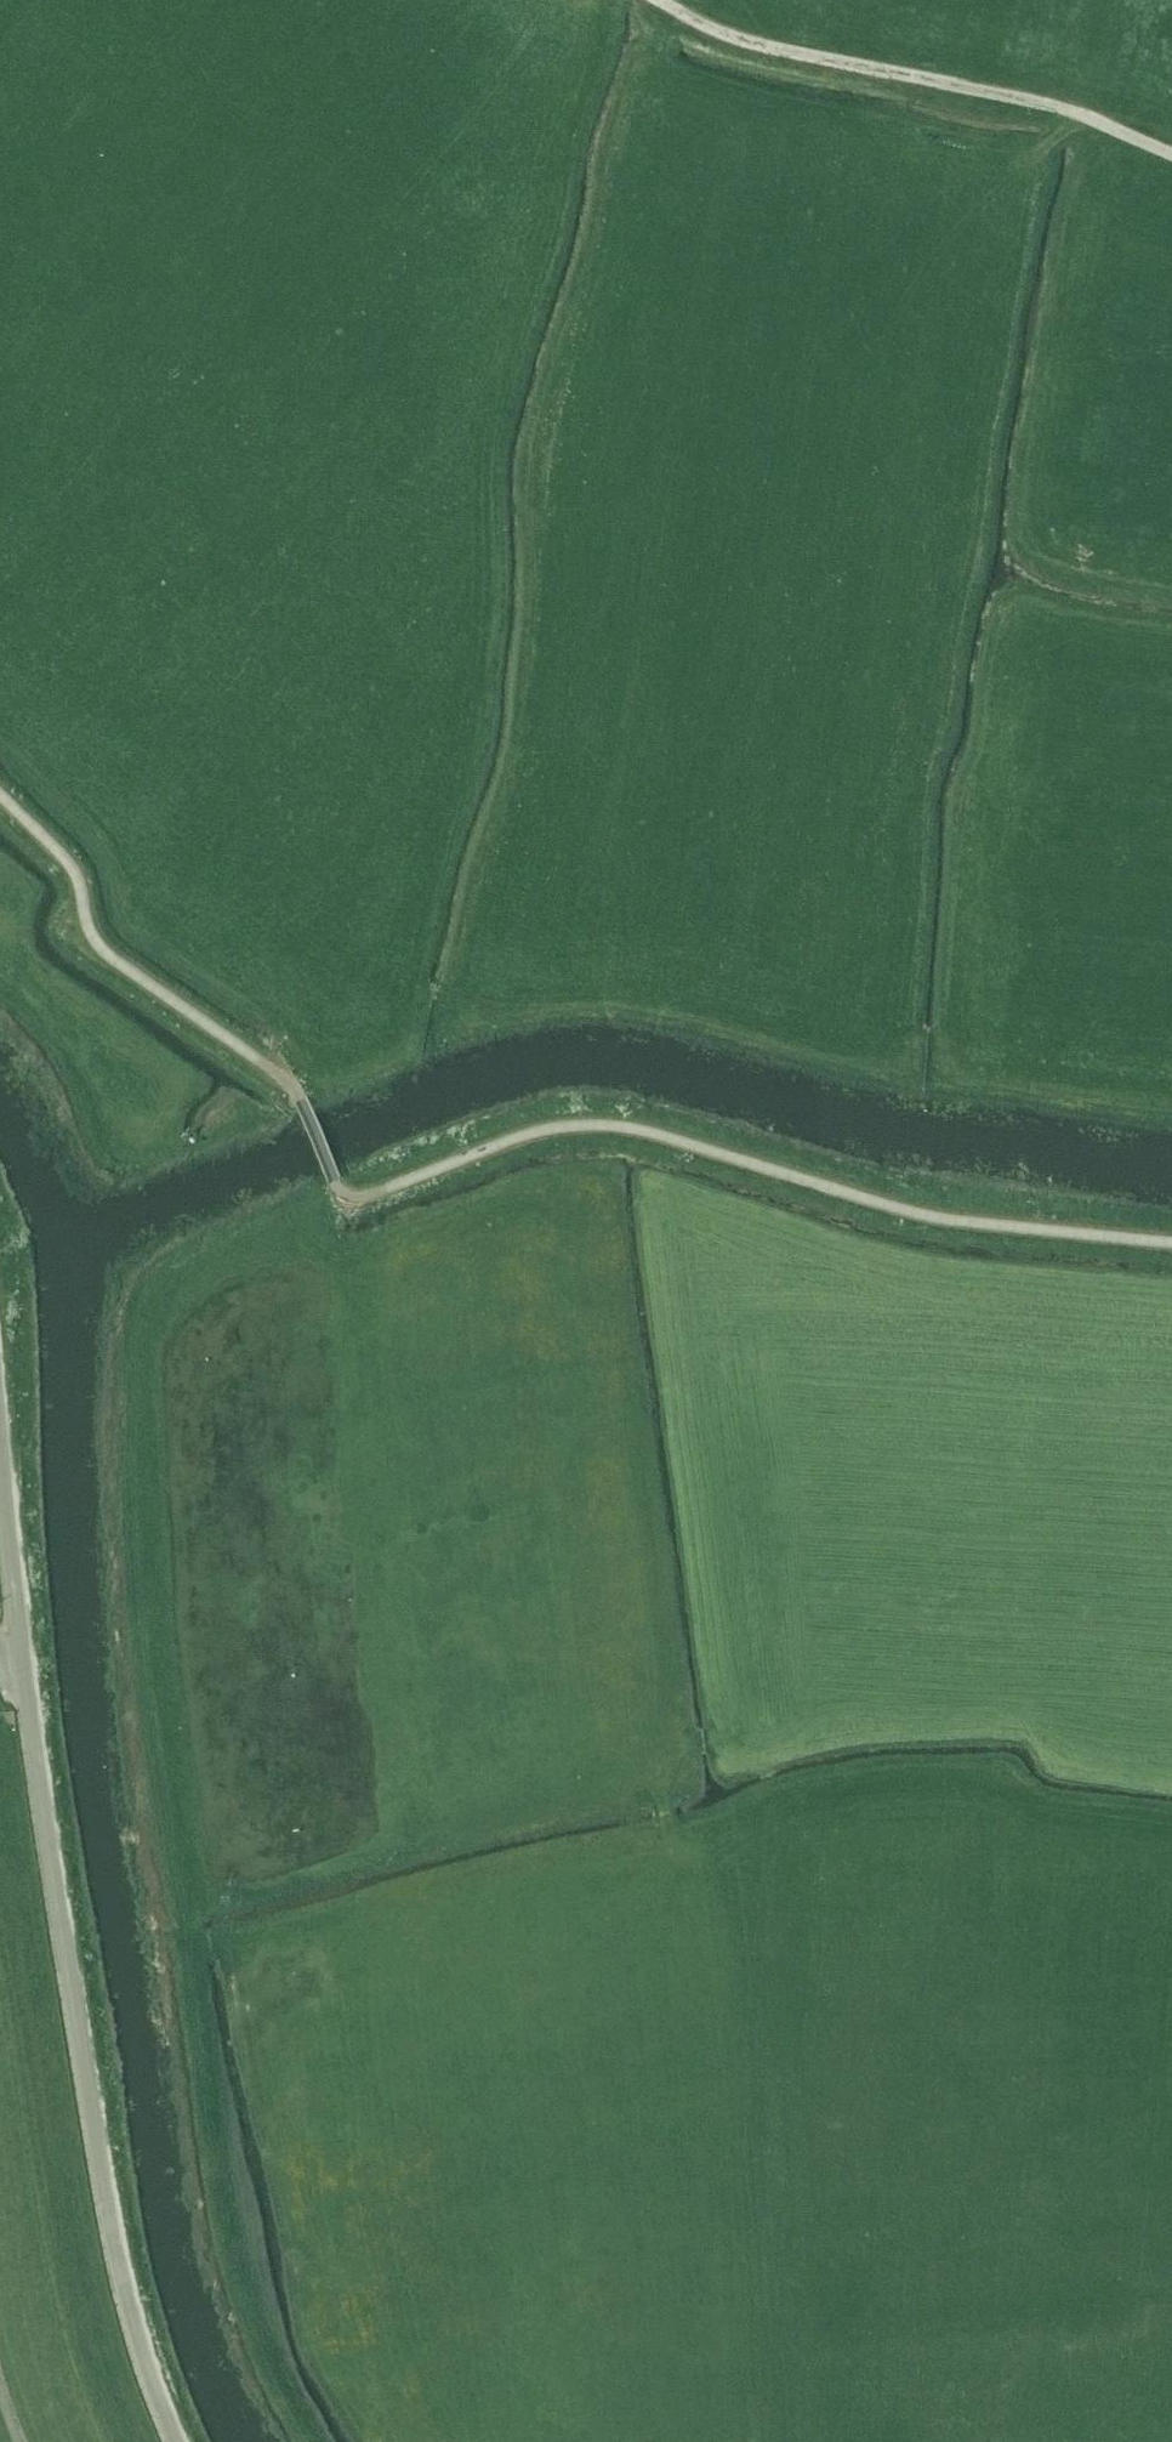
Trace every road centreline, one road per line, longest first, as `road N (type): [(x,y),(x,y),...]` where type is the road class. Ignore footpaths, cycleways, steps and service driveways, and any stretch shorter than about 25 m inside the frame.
road 1 (tertiary): [(171,2441),(144,2379),(106,2209),(20,1660),(0,1468)]
road 2 (track): [(1171,150),(1078,114),(803,61),(655,0)]

